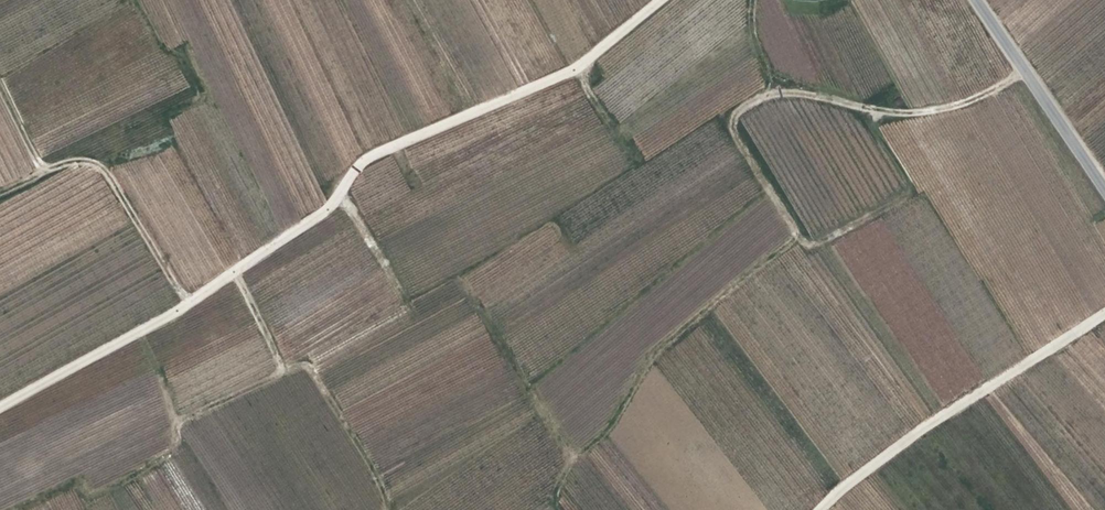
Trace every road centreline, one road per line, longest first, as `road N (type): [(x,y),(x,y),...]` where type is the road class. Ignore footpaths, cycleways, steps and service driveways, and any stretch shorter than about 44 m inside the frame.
road 1 (track): [(662,0),(571,71),(362,162),(327,214),(0,411)]
road 2 (track): [(818,509),(977,391),(1104,312)]
road 3 (tertiary): [(976,0),(1104,186)]

